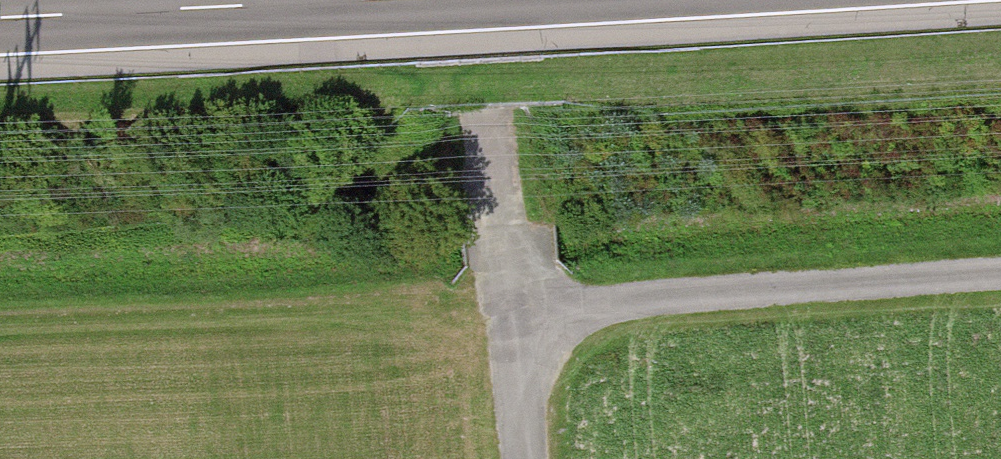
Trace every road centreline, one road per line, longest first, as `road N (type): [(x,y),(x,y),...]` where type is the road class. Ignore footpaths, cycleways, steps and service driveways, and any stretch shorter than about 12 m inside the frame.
road 1 (track): [(1000,283),(509,320)]
road 2 (track): [(475,0),(525,458)]
road 3 (motorway): [(0,17),(345,0)]

